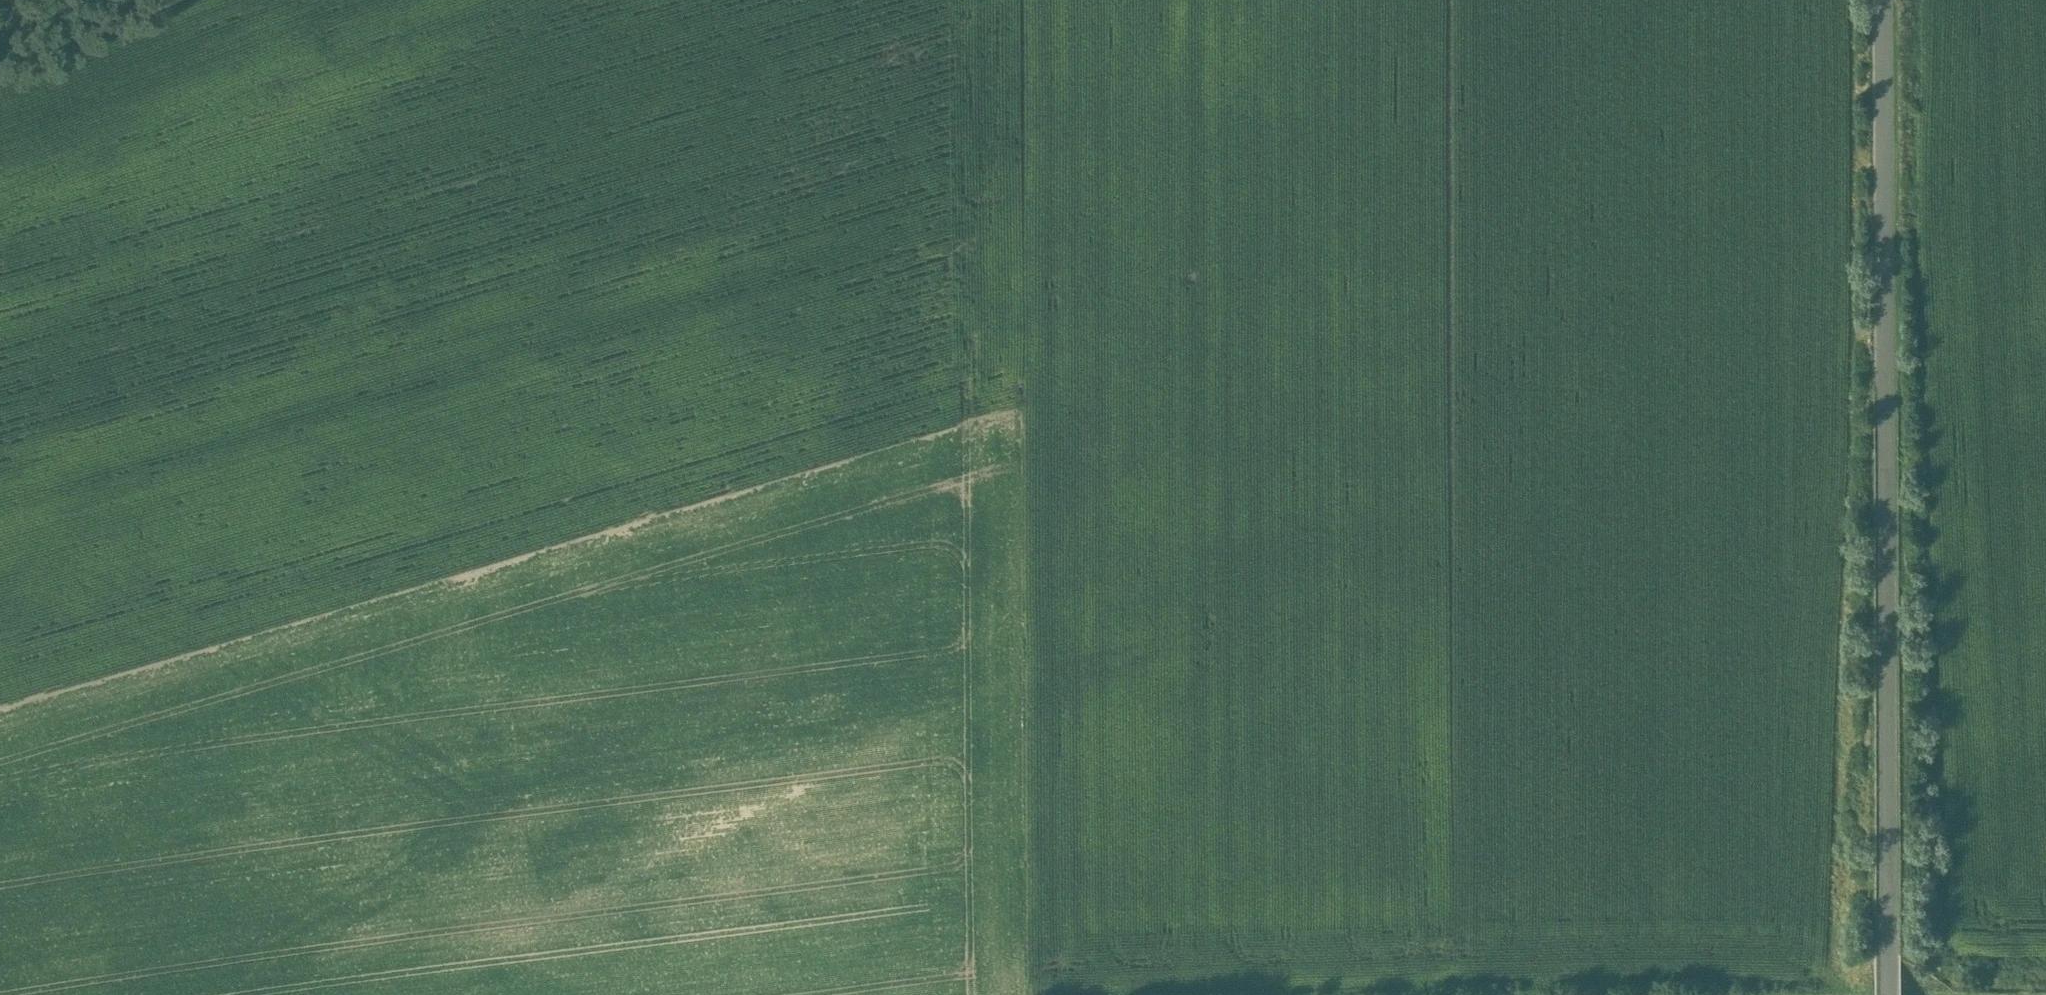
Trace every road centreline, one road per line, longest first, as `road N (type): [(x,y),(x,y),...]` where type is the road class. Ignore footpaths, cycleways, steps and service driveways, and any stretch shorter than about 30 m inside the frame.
road 1 (unclassified): [(1884,0),(1892,994)]

